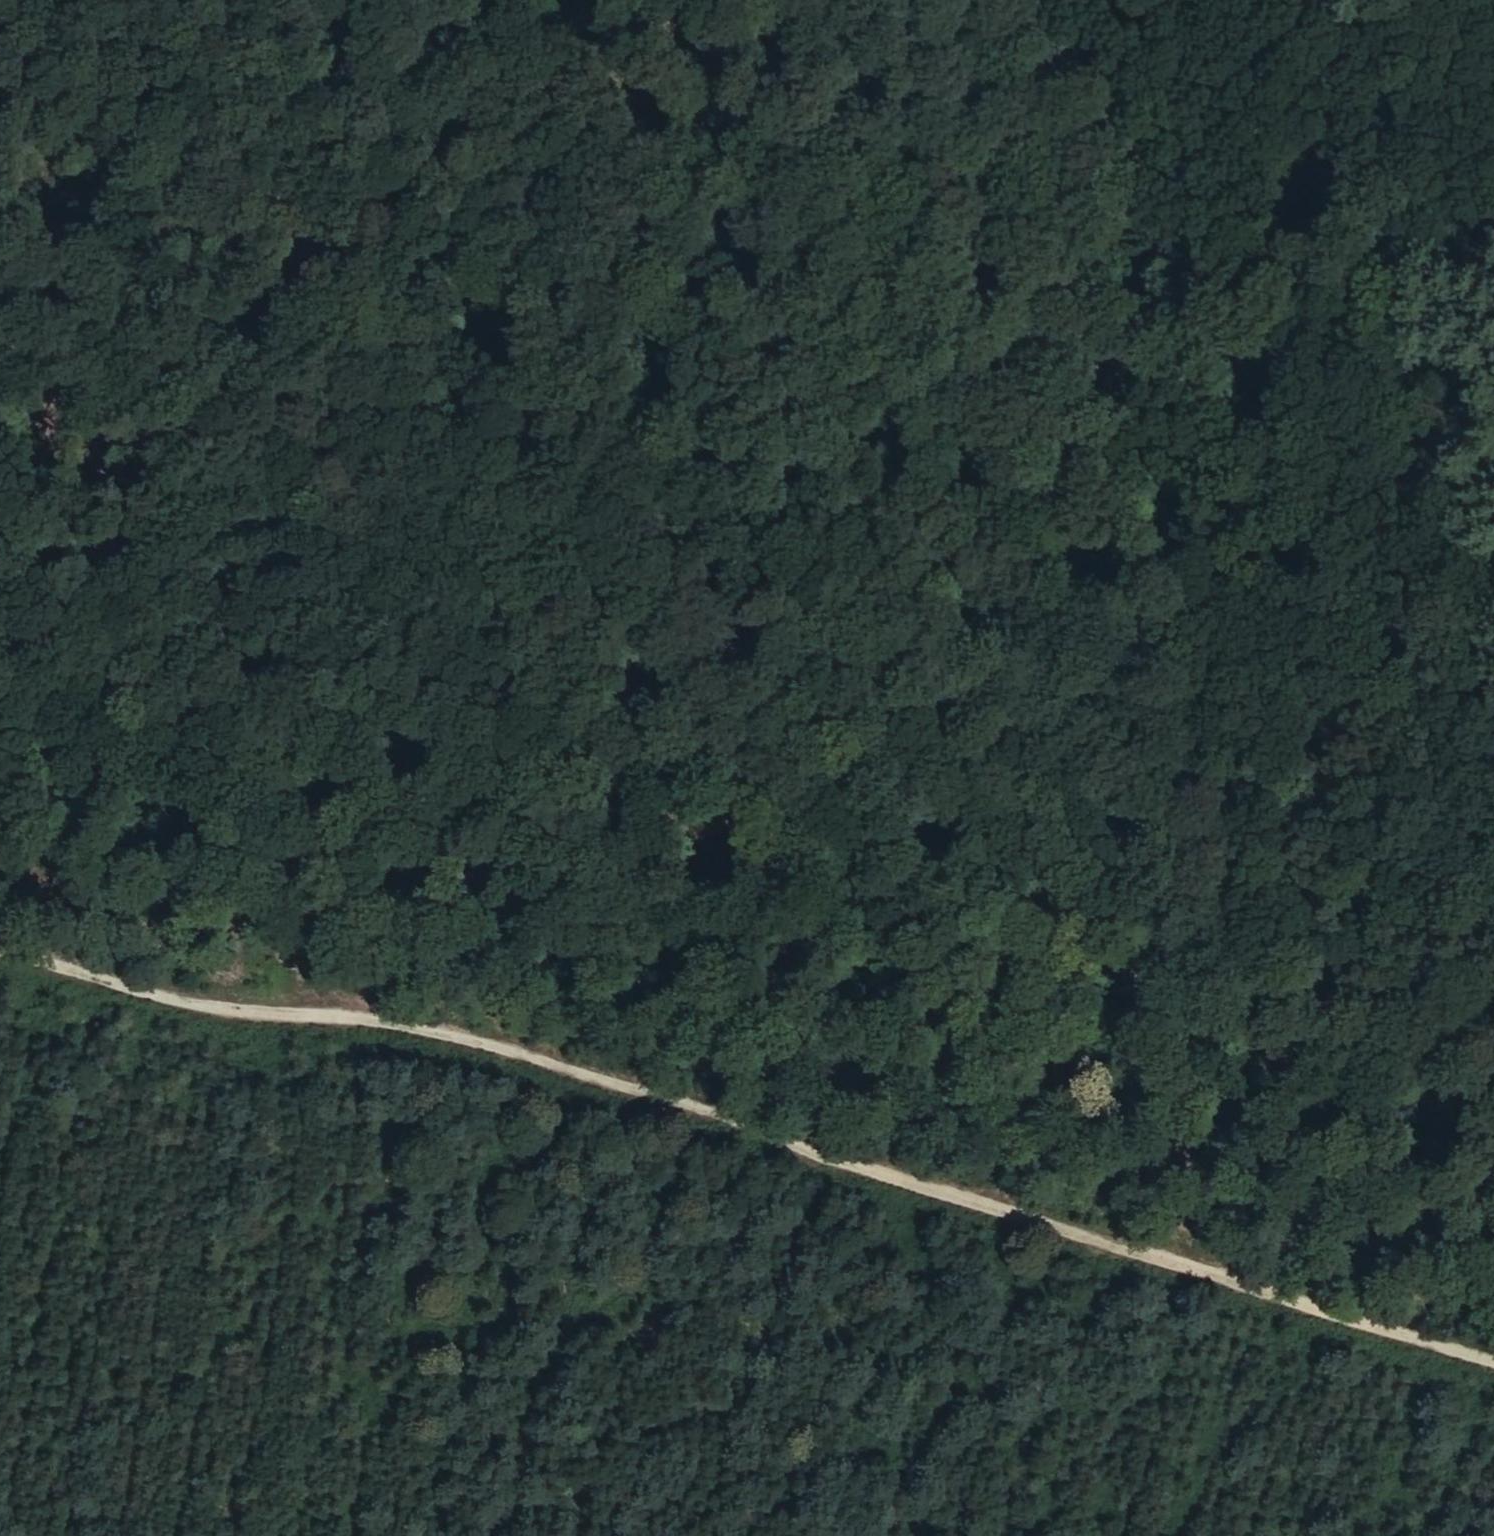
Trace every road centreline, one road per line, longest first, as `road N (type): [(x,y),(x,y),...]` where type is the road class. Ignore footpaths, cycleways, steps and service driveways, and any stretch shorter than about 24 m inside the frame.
road 1 (track): [(706,1116),(1493,1361)]
road 2 (track): [(0,952),(278,1012),(407,1019),(706,1116)]

